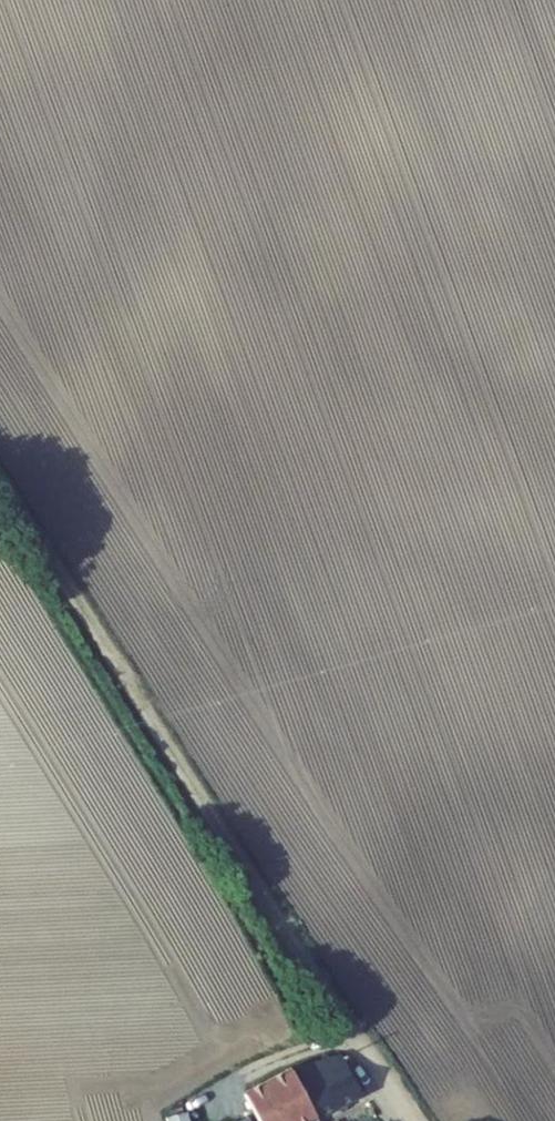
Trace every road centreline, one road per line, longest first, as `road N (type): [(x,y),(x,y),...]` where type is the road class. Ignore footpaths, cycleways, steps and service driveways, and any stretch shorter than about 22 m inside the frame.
road 1 (track): [(0,489),(359,1043)]

